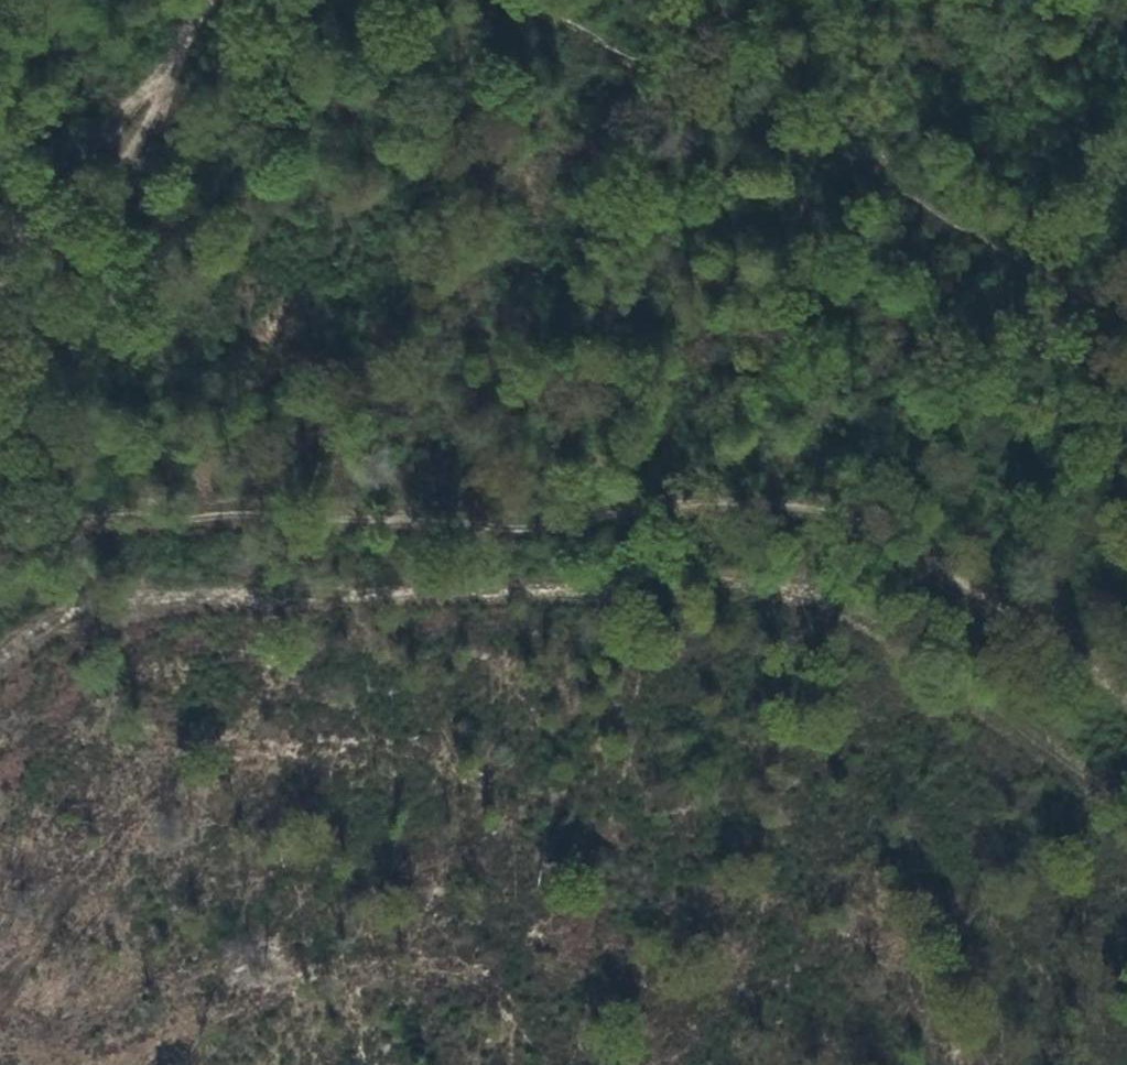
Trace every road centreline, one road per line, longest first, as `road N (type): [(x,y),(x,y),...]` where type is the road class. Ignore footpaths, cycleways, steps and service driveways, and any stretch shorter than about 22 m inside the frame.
road 1 (track): [(199,0),(126,144),(0,279)]

